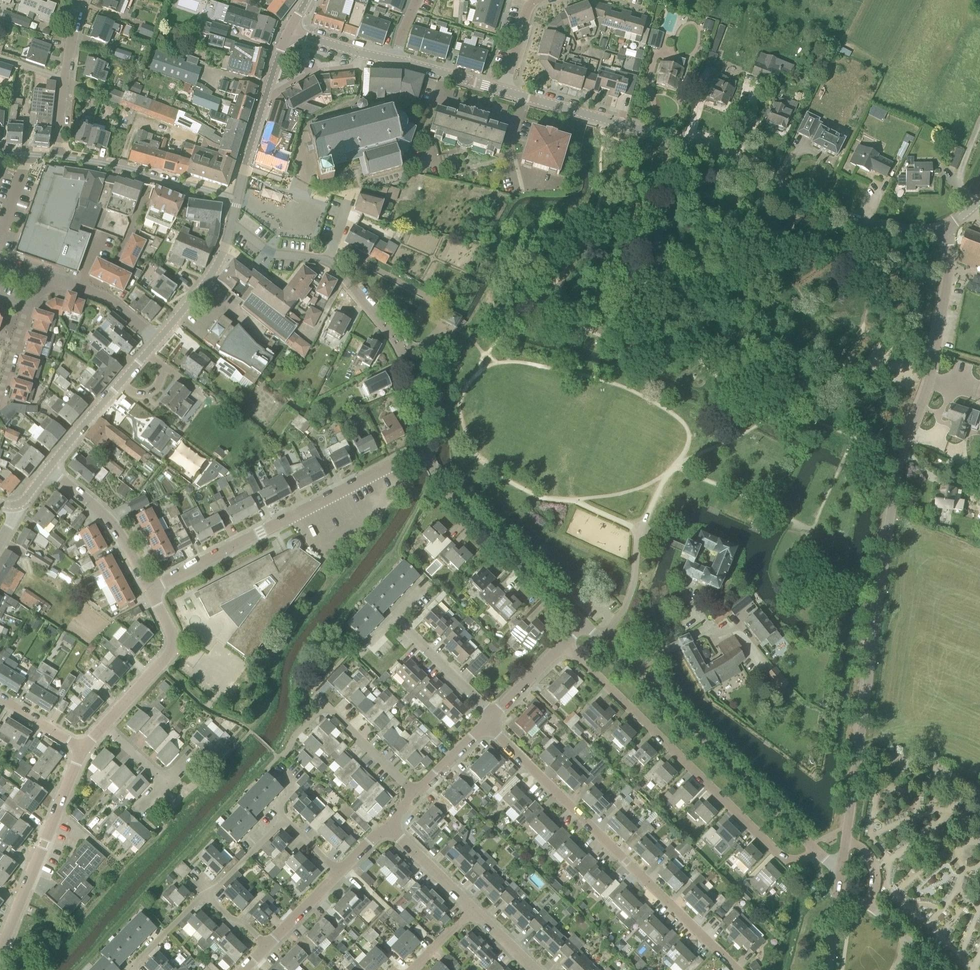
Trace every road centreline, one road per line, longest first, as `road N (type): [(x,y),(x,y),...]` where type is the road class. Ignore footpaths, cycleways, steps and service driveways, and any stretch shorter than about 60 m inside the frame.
road 1 (residential): [(845,842),(901,452),(928,388),(949,266),(944,227)]
road 2 (tertiary): [(944,227),(912,234),(858,221),(705,148),(524,97)]
road 3 (residential): [(738,969),(488,721)]
road 4 (residential): [(820,853),(803,861),(780,852),(565,643)]
road 5 (residential): [(820,853),(583,623)]
road 6 (residential): [(427,448),(396,339),(348,280),(327,260),(274,255),(232,224)]
road 7 (residential): [(149,588),(427,448)]
road 8 (residential): [(157,341),(100,295),(50,284),(28,307),(0,398)]
road 9 (residential): [(583,623),(447,491),(427,448)]
road 10 (residential): [(0,949),(84,750)]
road 11 (residential): [(58,156),(237,199)]
road 12 (tertiary): [(237,199),(289,32)]
road 13 (residential): [(103,727),(172,652),(175,641),(149,588)]
road 14 (tertiary): [(47,469),(157,341)]
road 15 (residential): [(149,588),(100,511),(47,469)]
road 16 (tertiary): [(157,341),(211,276),(232,224)]
road 17 (residential): [(493,716),(395,618)]
road 18 (residential): [(415,794),(329,709)]
road 19 (residential): [(473,910),(387,825)]

